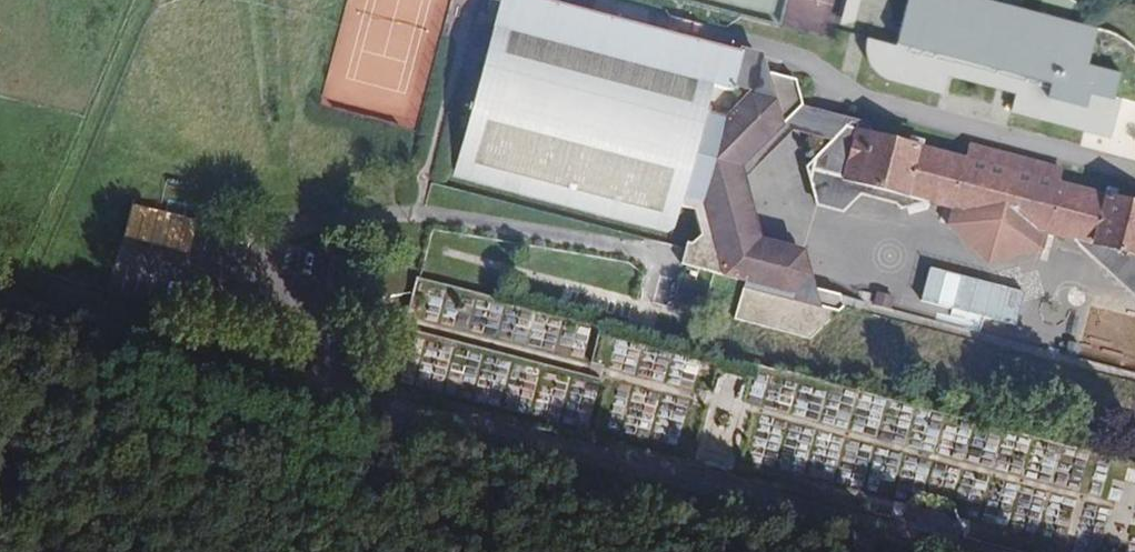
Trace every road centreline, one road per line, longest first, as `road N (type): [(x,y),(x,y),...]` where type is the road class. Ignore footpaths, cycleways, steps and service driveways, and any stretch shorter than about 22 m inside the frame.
road 1 (residential): [(940,551),(346,390)]
road 2 (track): [(346,390),(0,300)]

